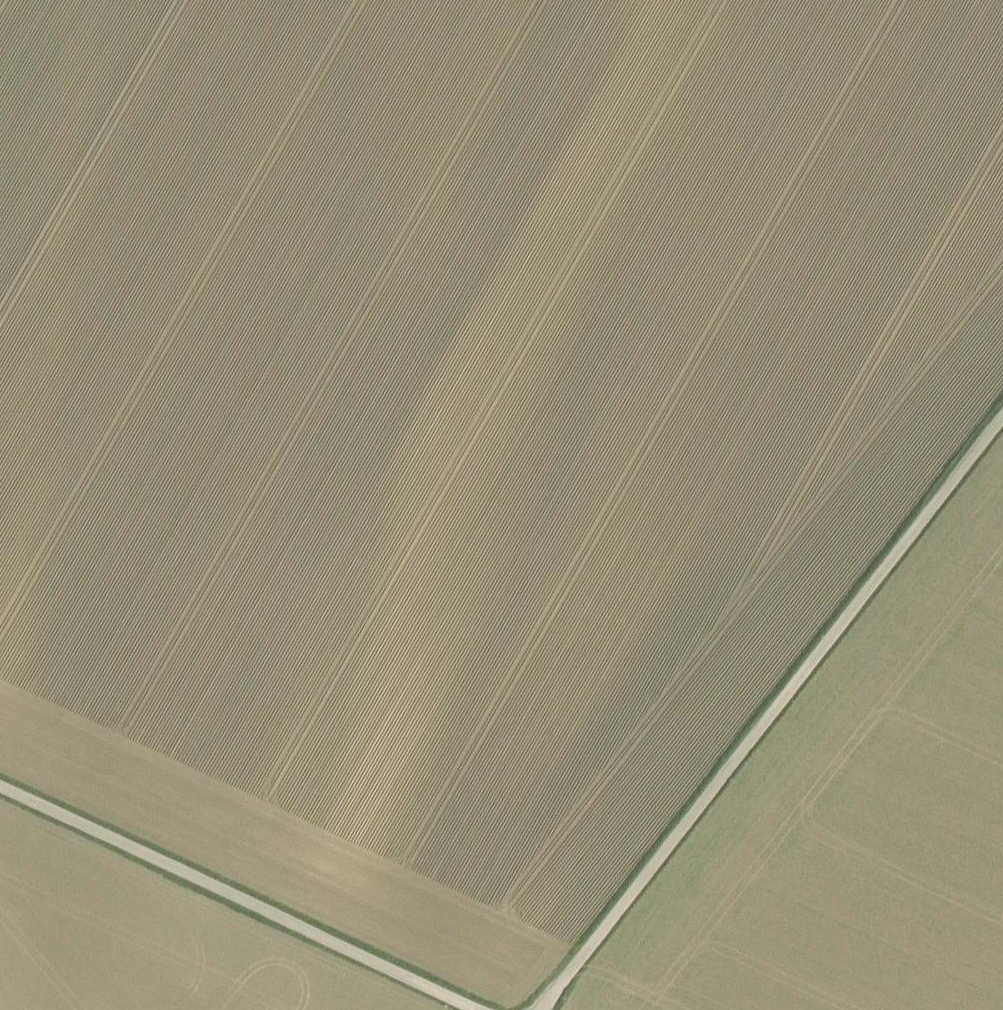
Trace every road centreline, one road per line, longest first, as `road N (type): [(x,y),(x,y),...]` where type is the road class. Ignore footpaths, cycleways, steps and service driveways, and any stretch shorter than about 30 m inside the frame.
road 1 (track): [(553,1009),(1002,427)]
road 2 (track): [(0,793),(458,1009)]

